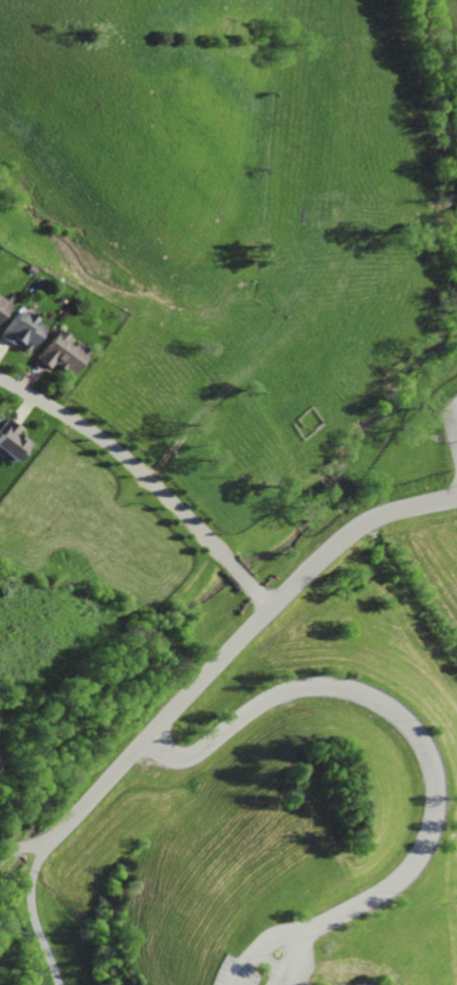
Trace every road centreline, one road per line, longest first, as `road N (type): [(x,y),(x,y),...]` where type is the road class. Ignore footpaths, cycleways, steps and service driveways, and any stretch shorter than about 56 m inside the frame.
road 1 (residential): [(22,848),(52,838),(71,820),(340,539),(374,518),(456,495)]
road 2 (residential): [(0,380),(135,468),(272,608)]

